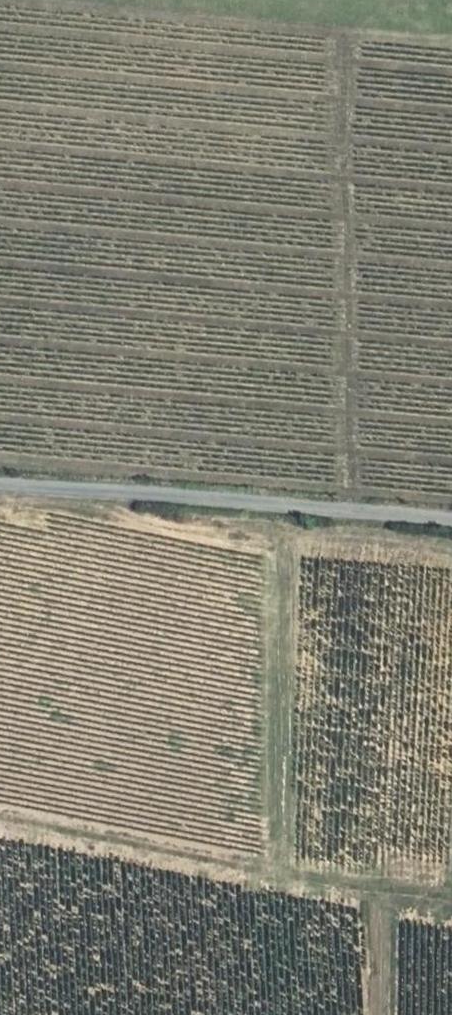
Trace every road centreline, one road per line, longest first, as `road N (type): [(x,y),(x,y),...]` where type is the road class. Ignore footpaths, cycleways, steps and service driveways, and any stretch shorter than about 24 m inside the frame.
road 1 (unclassified): [(0,485),(451,523)]

